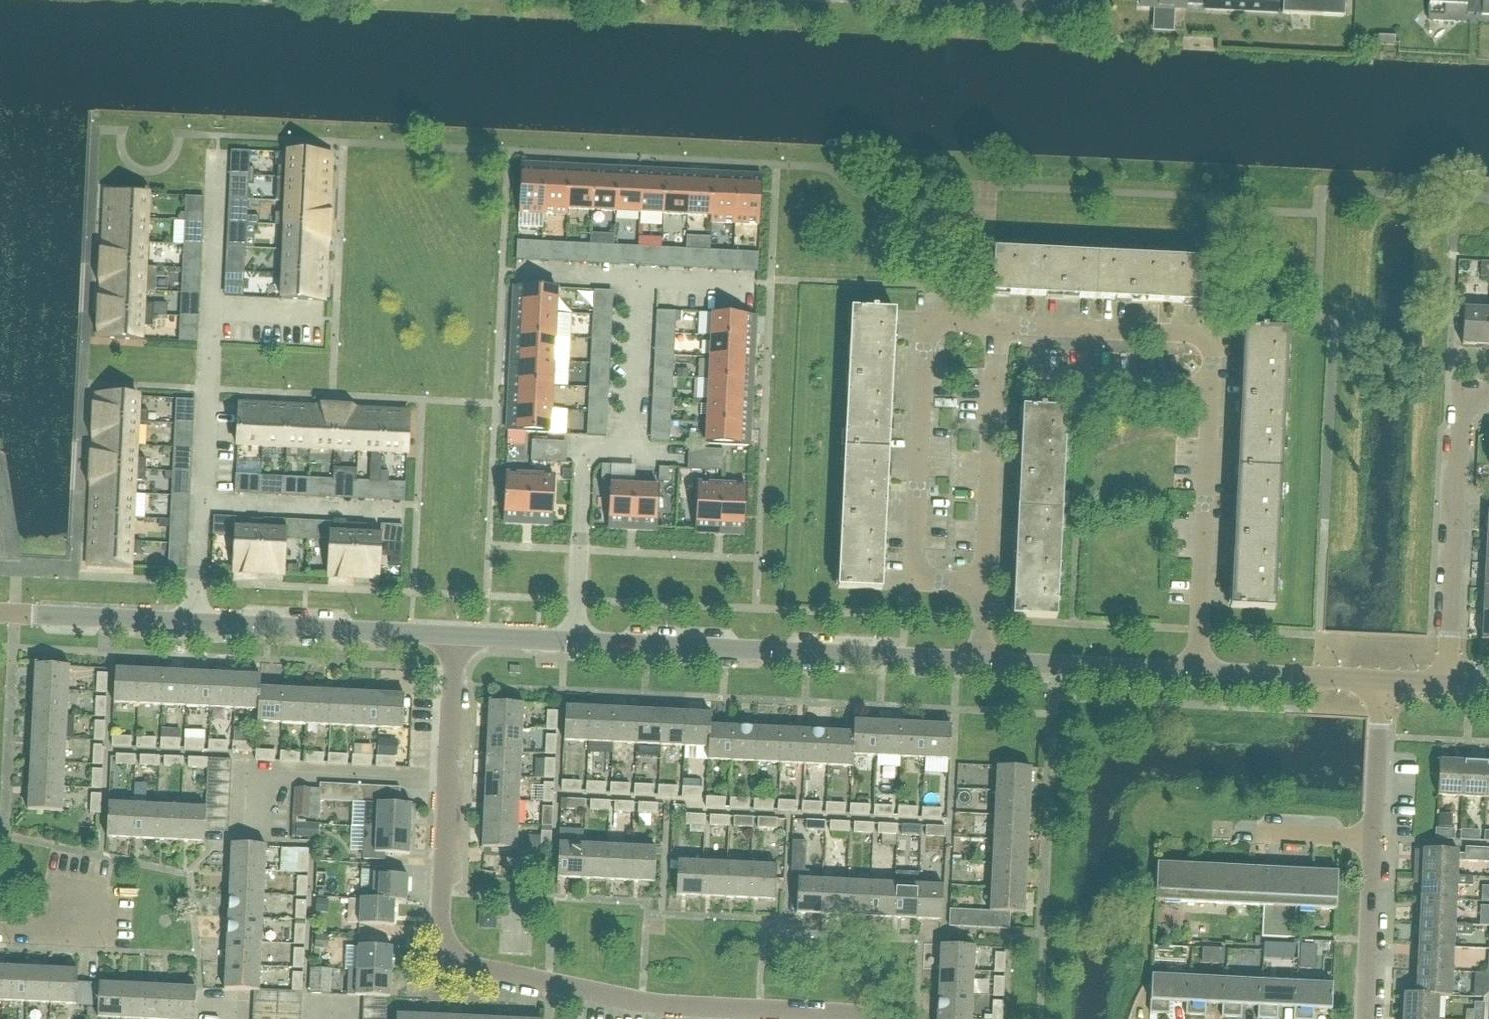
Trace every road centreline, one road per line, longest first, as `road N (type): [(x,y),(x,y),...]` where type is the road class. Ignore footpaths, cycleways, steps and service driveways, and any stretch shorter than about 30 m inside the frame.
road 1 (residential): [(862,1018),(626,1000),(455,961),(442,928),(456,637)]
road 2 (residential): [(1196,673),(1214,336),(998,325)]
road 3 (residential): [(197,625),(219,154)]
road 4 (tertiary): [(982,662),(575,642)]
road 5 (residential): [(985,585),(914,581),(925,323),(998,325)]
road 6 (residential): [(1448,686),(1461,430),(1469,410),(1488,396)]
road 7 (residential): [(998,325),(985,585)]
road 8 (tertiary): [(456,637),(197,625)]
road 9 (residential): [(575,642),(584,450),(633,453)]
road 10 (tertiary): [(1196,673),(982,662)]
road 11 (tertiary): [(197,625),(0,614)]
road 12 (tertiary): [(1382,682),(1196,673)]
road 13 (residential): [(1365,1018),(1374,840)]
road 14 (residential): [(633,453),(641,280)]
road 15 (residential): [(1374,840),(1382,682)]
road 16 (residential): [(1374,840),(1243,834)]

